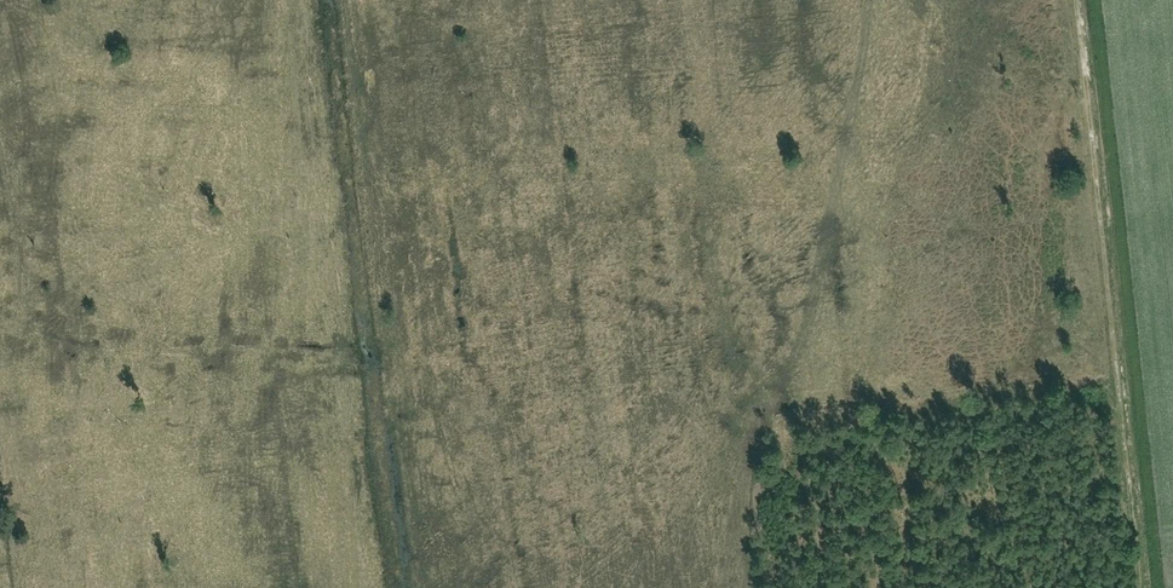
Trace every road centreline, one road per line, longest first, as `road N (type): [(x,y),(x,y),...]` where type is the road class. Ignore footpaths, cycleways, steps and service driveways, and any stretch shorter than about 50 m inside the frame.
road 1 (track): [(1091,0),(1162,587)]
road 2 (track): [(1076,0),(1141,587)]

